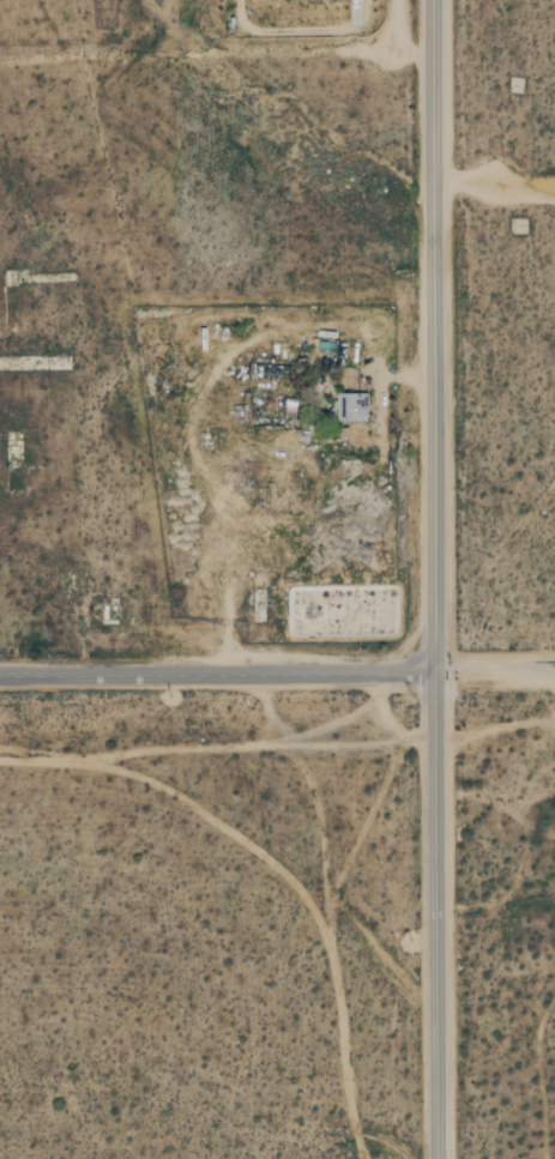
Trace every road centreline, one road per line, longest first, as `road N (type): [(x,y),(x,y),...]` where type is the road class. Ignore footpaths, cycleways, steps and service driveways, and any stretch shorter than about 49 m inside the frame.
road 1 (tertiary): [(434,672),(433,0)]
road 2 (residential): [(437,1158),(434,672)]
road 3 (tertiary): [(434,672),(0,680)]
road 4 (track): [(227,52),(433,54)]
road 5 (track): [(554,669),(434,672)]
road 6 (track): [(554,181),(434,180)]

